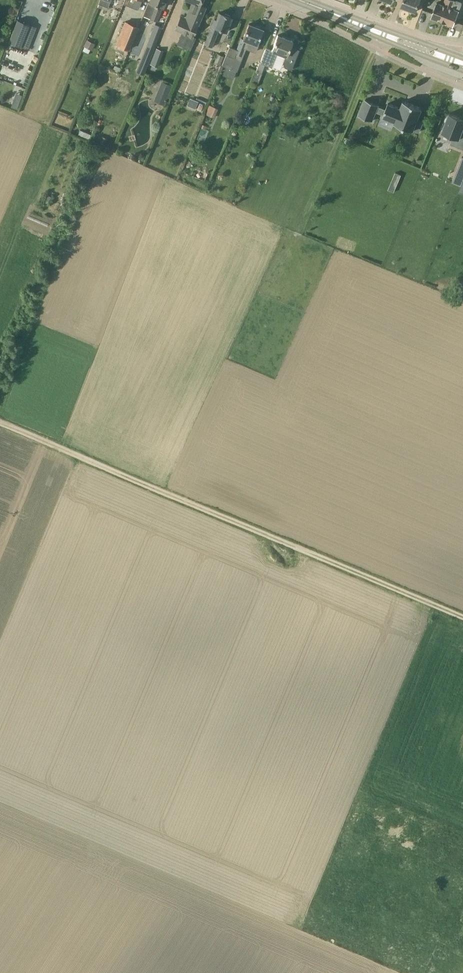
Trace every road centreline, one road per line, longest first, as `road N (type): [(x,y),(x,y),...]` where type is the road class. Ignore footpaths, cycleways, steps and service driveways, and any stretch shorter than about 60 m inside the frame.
road 1 (track): [(0,426),(462,620)]
road 2 (track): [(374,47),(298,235)]
road 3 (secondary): [(462,68),(299,0)]

